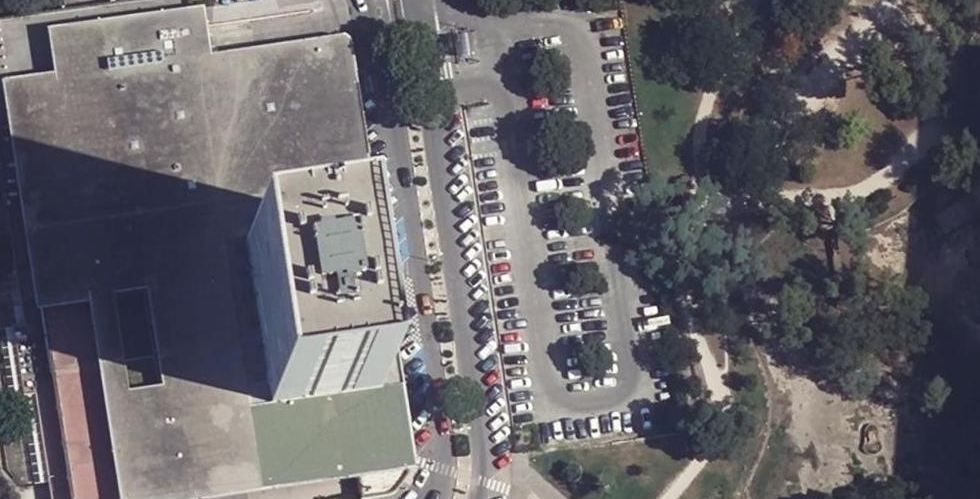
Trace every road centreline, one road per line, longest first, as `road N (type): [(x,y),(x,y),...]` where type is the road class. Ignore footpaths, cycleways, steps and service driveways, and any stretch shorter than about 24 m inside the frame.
road 1 (residential): [(461,498),(465,472),(390,0)]

